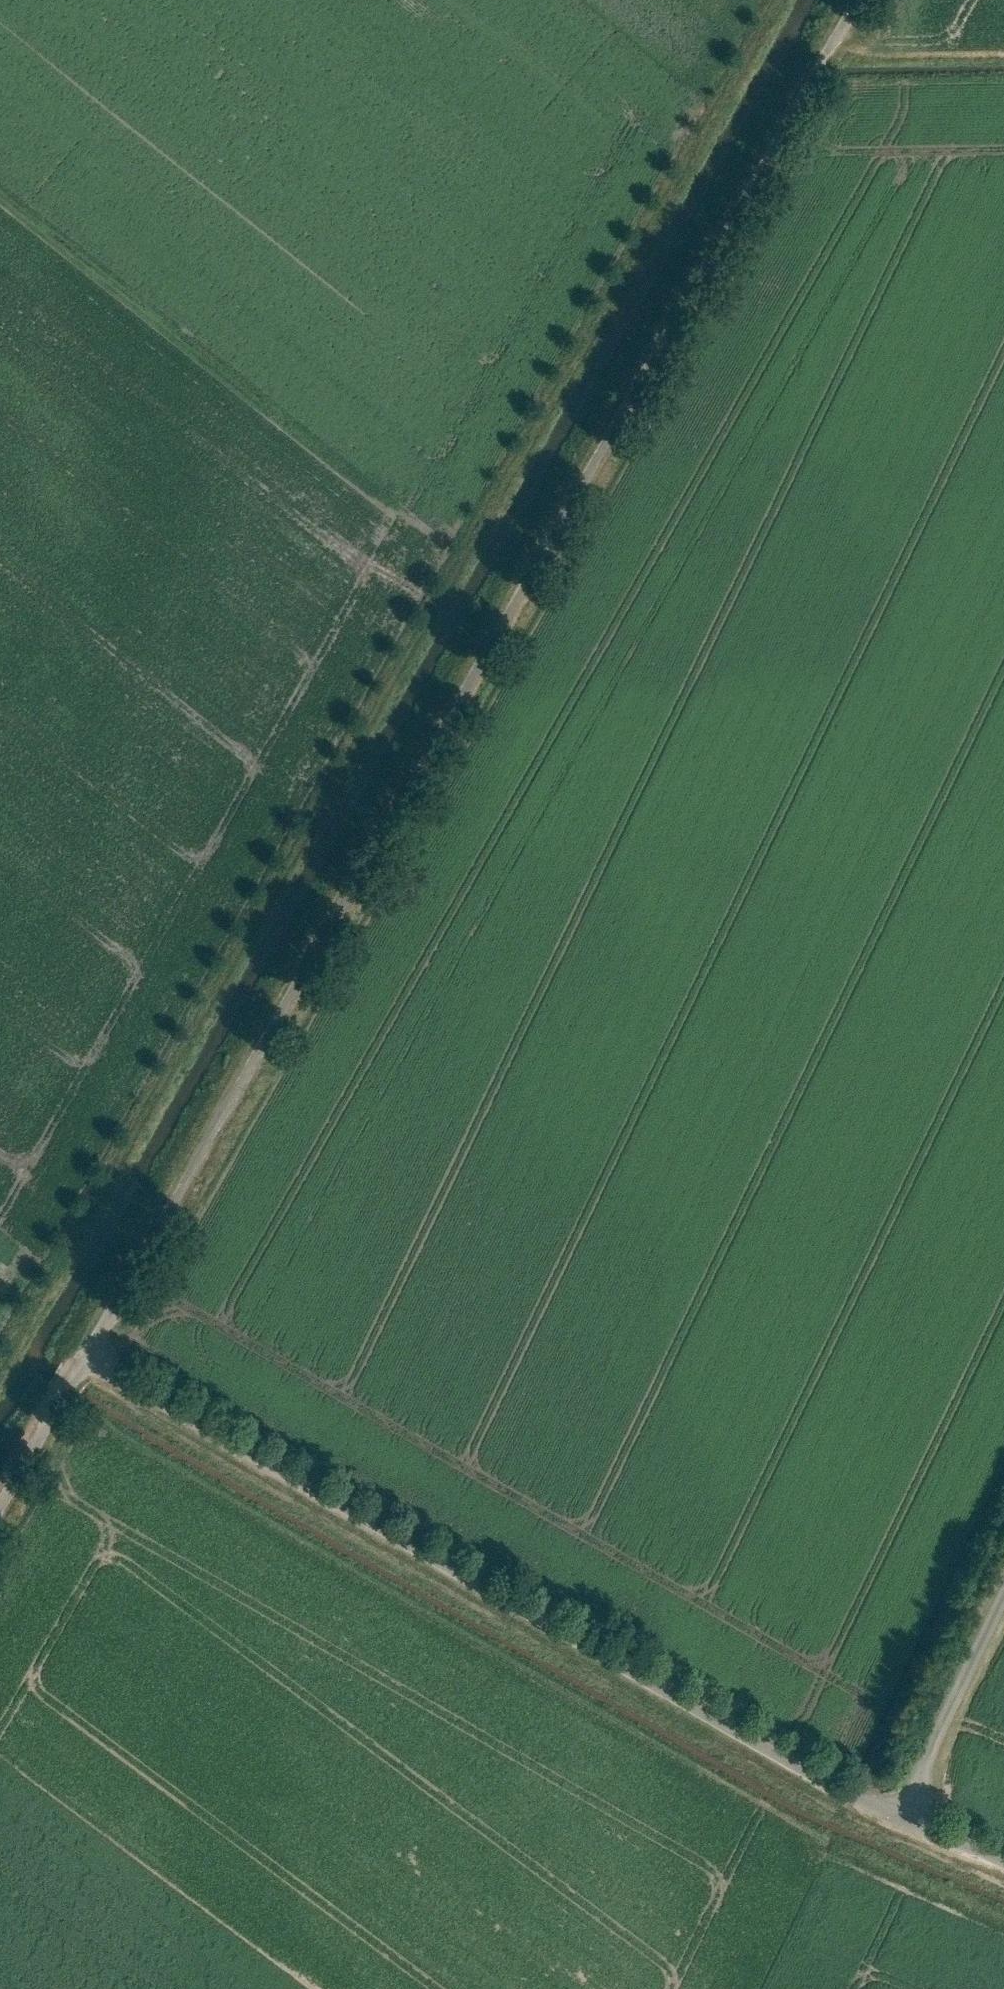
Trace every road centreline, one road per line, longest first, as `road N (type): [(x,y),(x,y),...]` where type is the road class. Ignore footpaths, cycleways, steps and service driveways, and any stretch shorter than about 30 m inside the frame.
road 1 (unclassified): [(68,1351),(854,0)]
road 2 (unclassified): [(68,1351),(824,1781),(906,1818)]
road 3 (unclassified): [(906,1818),(1003,1597)]
road 4 (unclassified): [(0,1477),(68,1351)]

